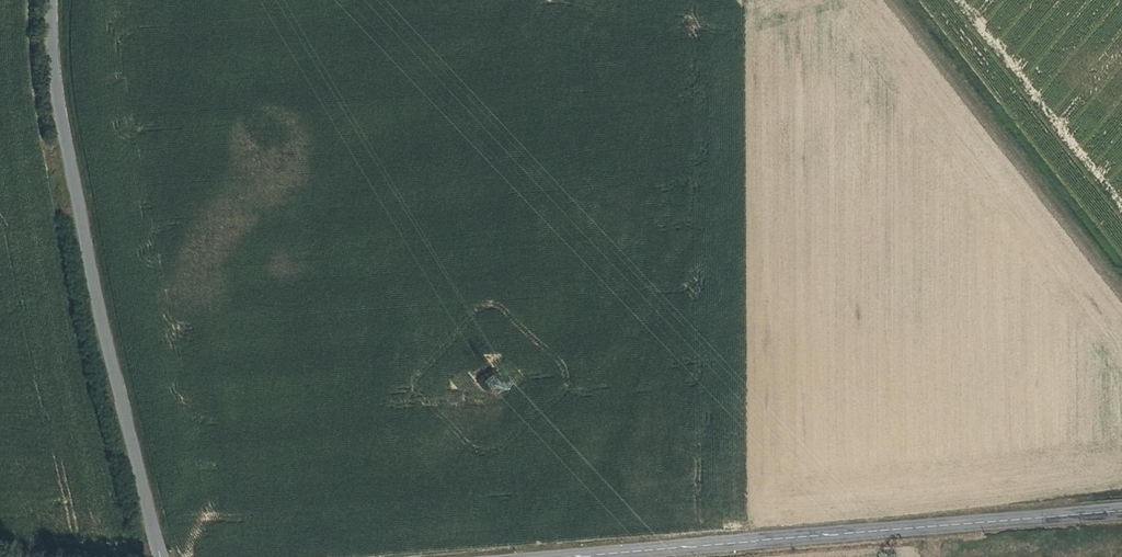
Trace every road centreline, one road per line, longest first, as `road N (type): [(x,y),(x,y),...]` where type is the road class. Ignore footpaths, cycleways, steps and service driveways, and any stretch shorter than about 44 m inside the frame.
road 1 (unclassified): [(158,556),(56,107),(51,0)]
road 2 (tertiary): [(597,556),(1121,514)]

